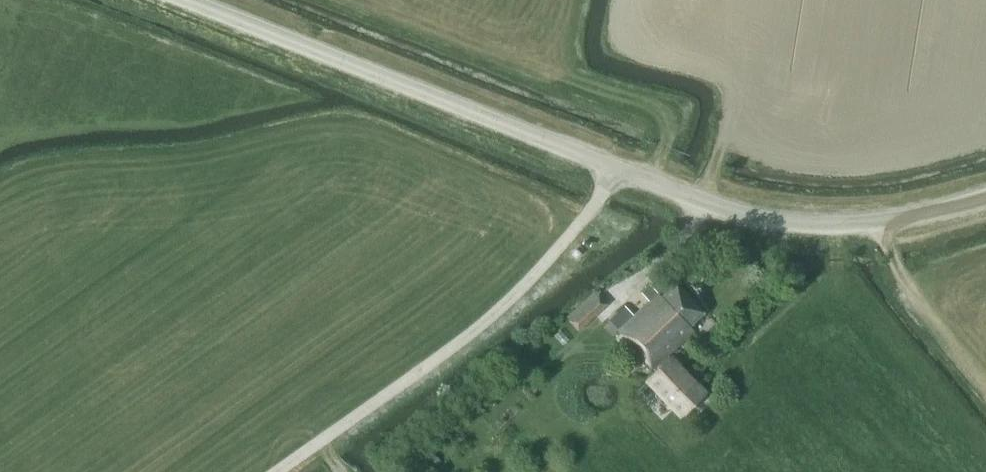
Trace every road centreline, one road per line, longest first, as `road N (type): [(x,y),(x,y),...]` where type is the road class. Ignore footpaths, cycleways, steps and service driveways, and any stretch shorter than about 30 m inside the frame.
road 1 (tertiary): [(616,168),(189,0)]
road 2 (unclassified): [(290,471),(480,332),(592,211),(616,168)]
road 3 (tertiary): [(616,168),(737,211),(823,225),(905,218),(985,196)]

